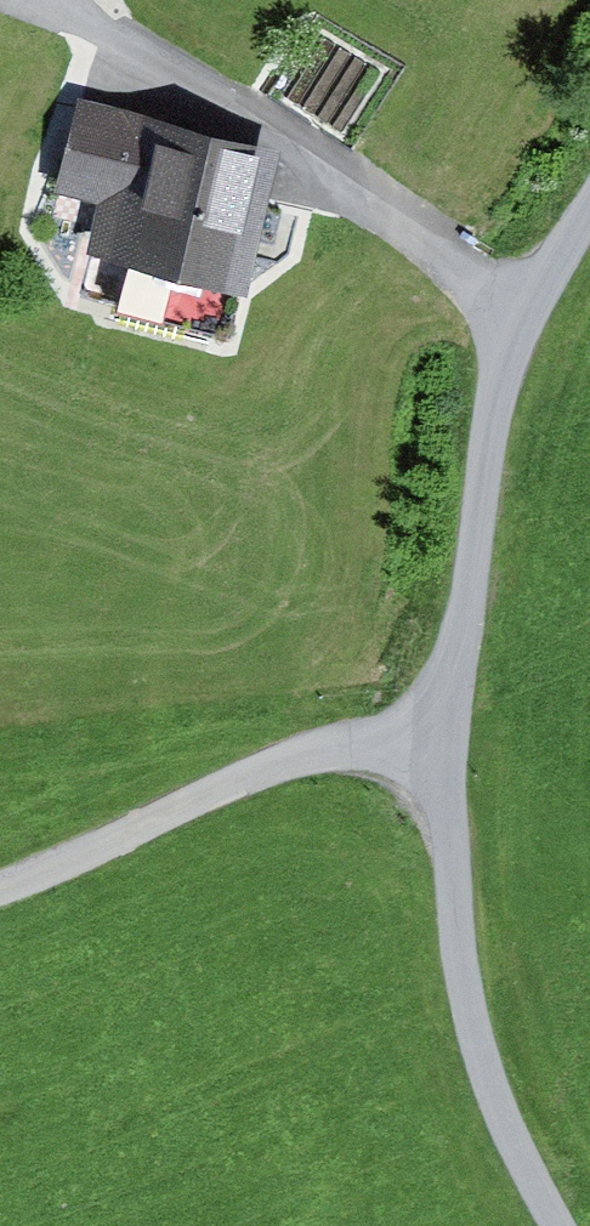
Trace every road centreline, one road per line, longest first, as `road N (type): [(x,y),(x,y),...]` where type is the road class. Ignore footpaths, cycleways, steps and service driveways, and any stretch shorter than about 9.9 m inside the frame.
road 1 (unclassified): [(589,257),(507,397),(447,890),(463,1031),(568,1225)]
road 2 (track): [(507,397),(438,261),(71,0)]
road 3 (track): [(462,735),(382,724),(215,782),(65,859),(0,880)]

